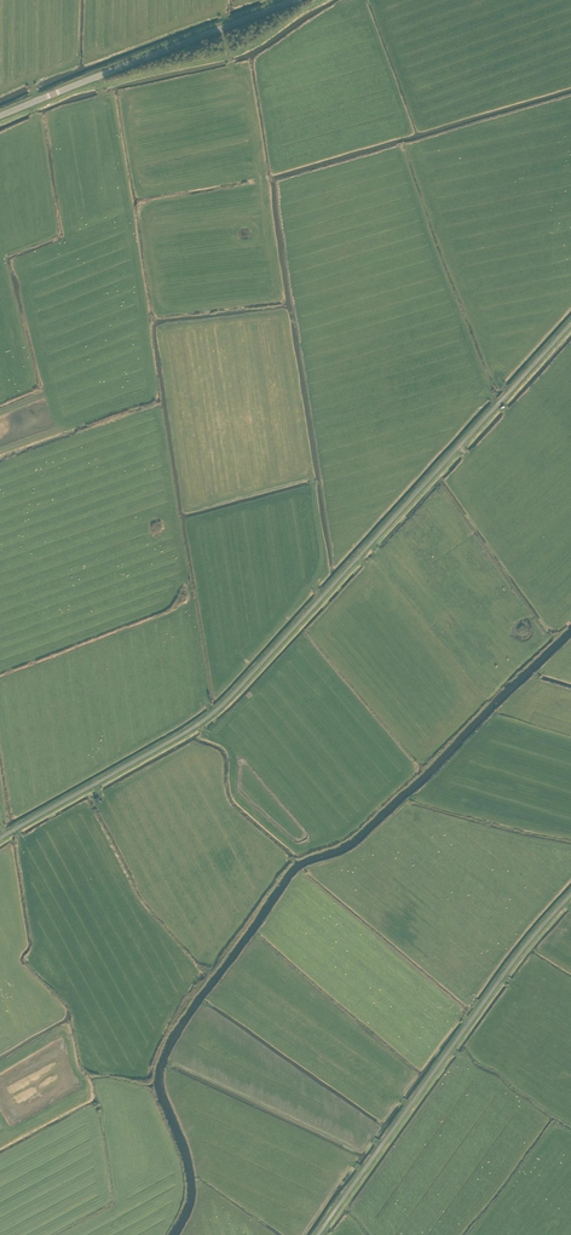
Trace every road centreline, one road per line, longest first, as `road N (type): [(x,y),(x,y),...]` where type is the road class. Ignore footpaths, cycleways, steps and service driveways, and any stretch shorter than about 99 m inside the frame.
road 1 (unclassified): [(0,838),(186,732),(229,699),(570,324)]
road 2 (unclassified): [(318,1234),(570,894)]
road 3 (tertiary): [(0,115),(295,0)]

